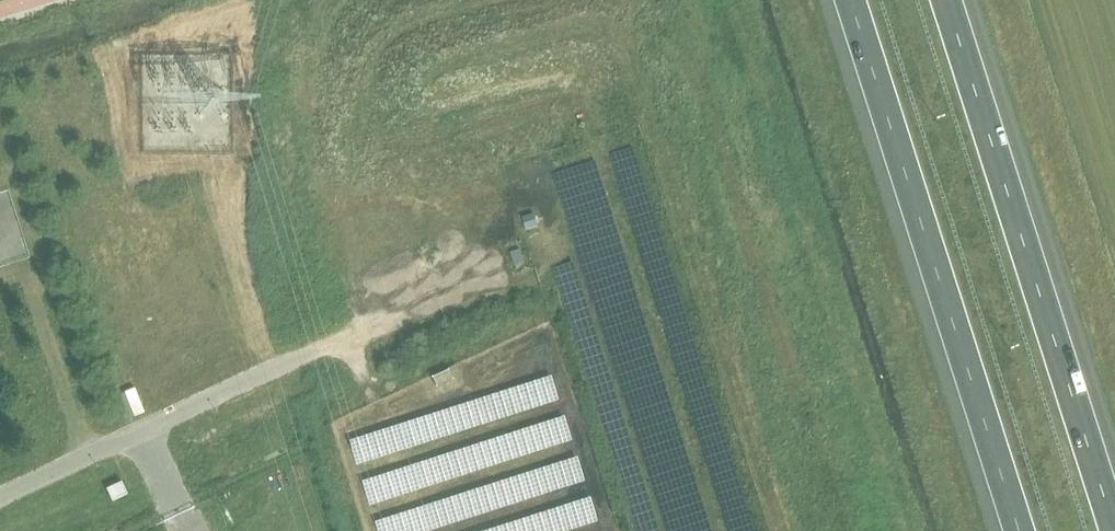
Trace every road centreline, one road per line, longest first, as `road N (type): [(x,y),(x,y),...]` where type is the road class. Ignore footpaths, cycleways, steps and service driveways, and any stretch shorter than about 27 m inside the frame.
road 1 (motorway): [(850,0),(1019,530)]
road 2 (motorway): [(1114,526),(948,0)]

